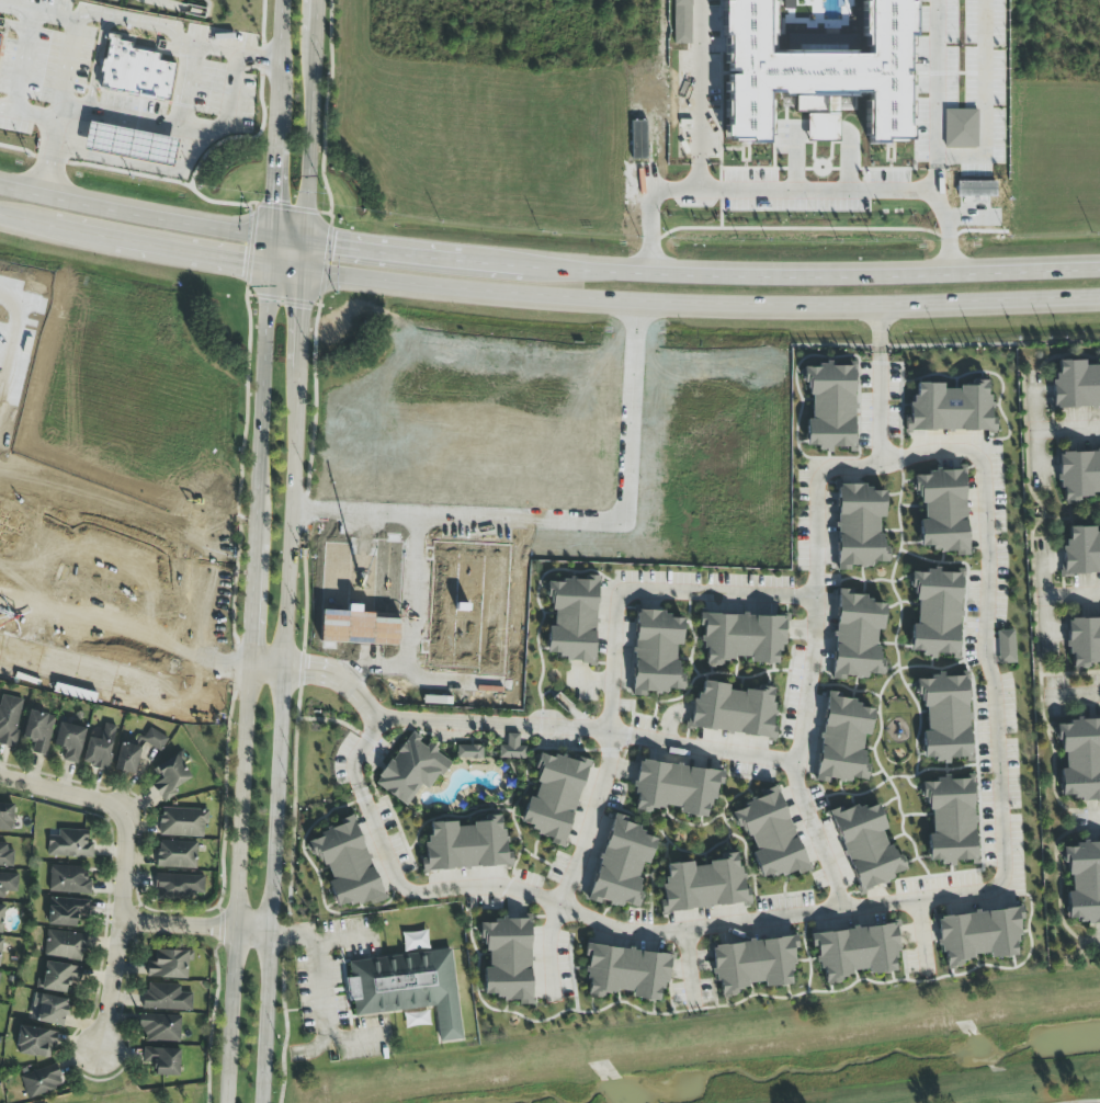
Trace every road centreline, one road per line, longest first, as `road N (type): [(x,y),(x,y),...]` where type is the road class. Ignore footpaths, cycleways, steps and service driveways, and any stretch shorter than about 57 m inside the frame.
road 1 (primary): [(308,273),(644,302),(1099,300)]
road 2 (secondary): [(263,1102),(302,350)]
road 3 (primary): [(1099,267),(757,277),(575,271)]
road 4 (secondary): [(247,664),(226,1102)]
road 5 (secondary): [(267,266),(254,524)]
road 6 (residential): [(93,1055),(118,921),(123,829),(114,807)]
road 7 (secondary): [(308,242),(316,33)]
road 8 (primary): [(481,259),(308,242)]
road 9 (residential): [(273,932),(118,921)]
road 10 (secondary): [(254,524),(247,664)]
road 11 (primary): [(135,243),(267,266)]
road 12 (primary): [(269,238),(145,217)]

